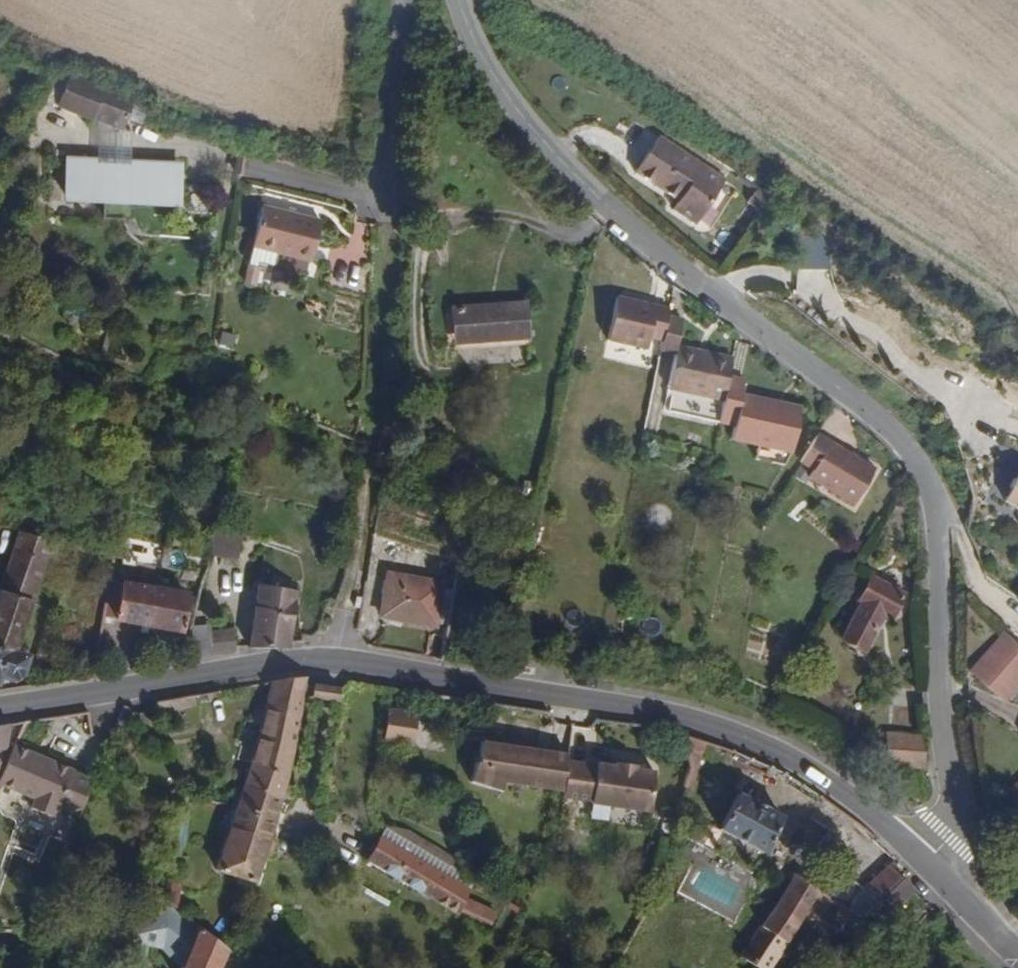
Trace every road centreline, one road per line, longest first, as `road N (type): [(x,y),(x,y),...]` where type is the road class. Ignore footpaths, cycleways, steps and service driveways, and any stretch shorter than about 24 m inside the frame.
road 1 (tertiary): [(927,864),(956,831),(958,817),(941,696),(942,533),(925,470),(894,430),(580,179),(502,86),(462,0)]
road 2 (secondary): [(0,709),(315,660),(645,709),(739,732),(812,769),(927,864)]
road 3 (secondary): [(927,864),(1017,953)]

